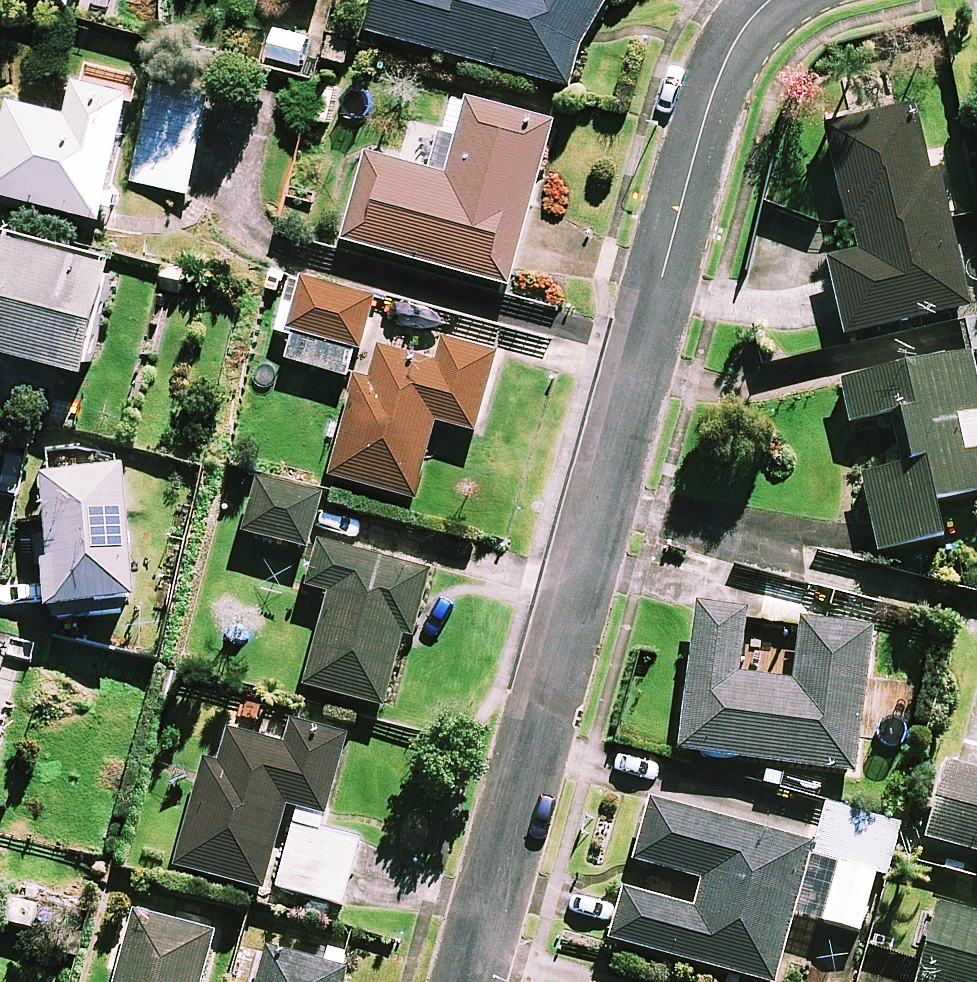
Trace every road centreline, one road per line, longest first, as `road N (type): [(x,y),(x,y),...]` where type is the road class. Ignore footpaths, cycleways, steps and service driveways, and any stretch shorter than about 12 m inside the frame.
road 1 (residential): [(779,0),(732,43),(701,107),(469,981)]

